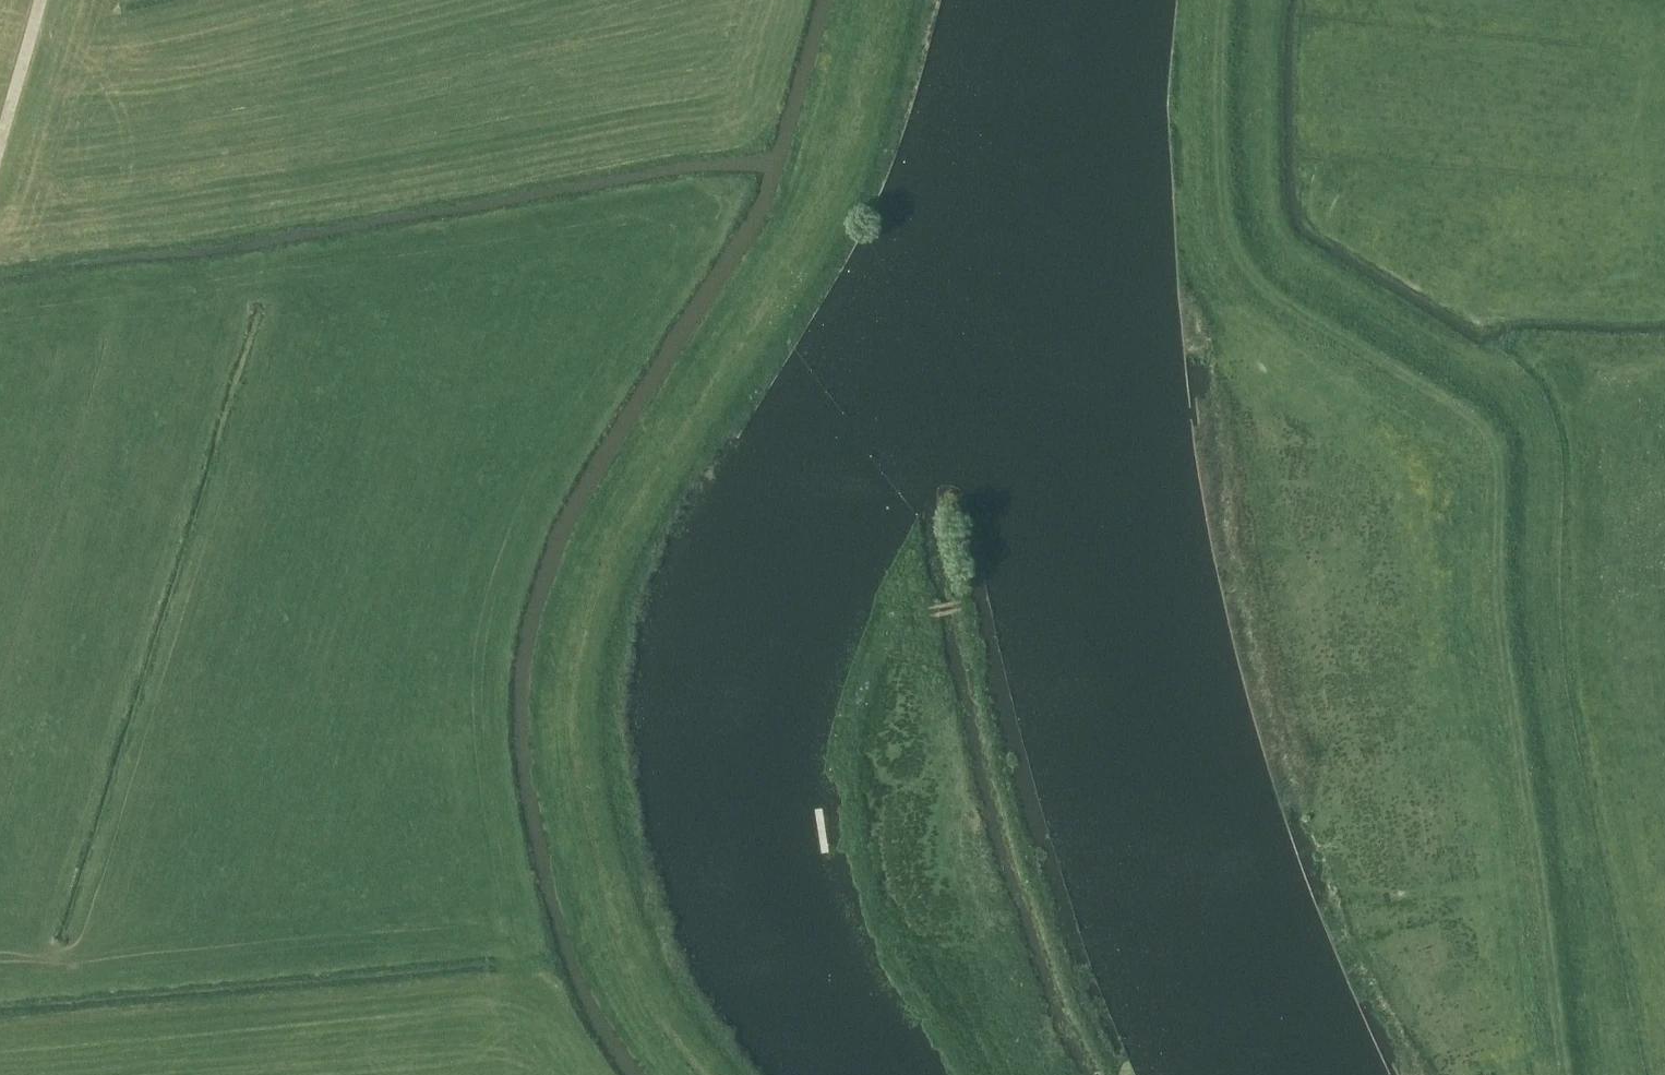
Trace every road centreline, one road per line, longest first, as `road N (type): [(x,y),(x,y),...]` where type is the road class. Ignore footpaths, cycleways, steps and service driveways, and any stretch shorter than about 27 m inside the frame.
road 1 (track): [(1574,1074),(1516,619),(1517,413),(1258,228),(1241,0)]
road 2 (track): [(39,0),(0,140)]

